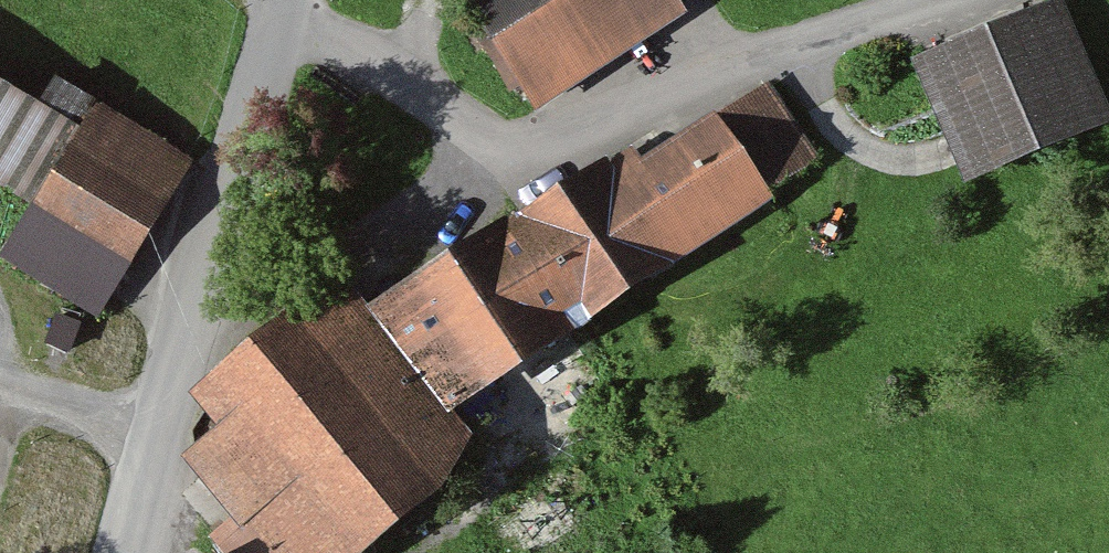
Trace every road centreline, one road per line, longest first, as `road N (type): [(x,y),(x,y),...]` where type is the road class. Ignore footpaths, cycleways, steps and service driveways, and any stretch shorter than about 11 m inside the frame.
road 1 (unclassified): [(280,12),(354,50),(483,138),(513,146),(549,140),(761,51),(927,0)]
road 2 (tertiary): [(122,552),(280,12)]

